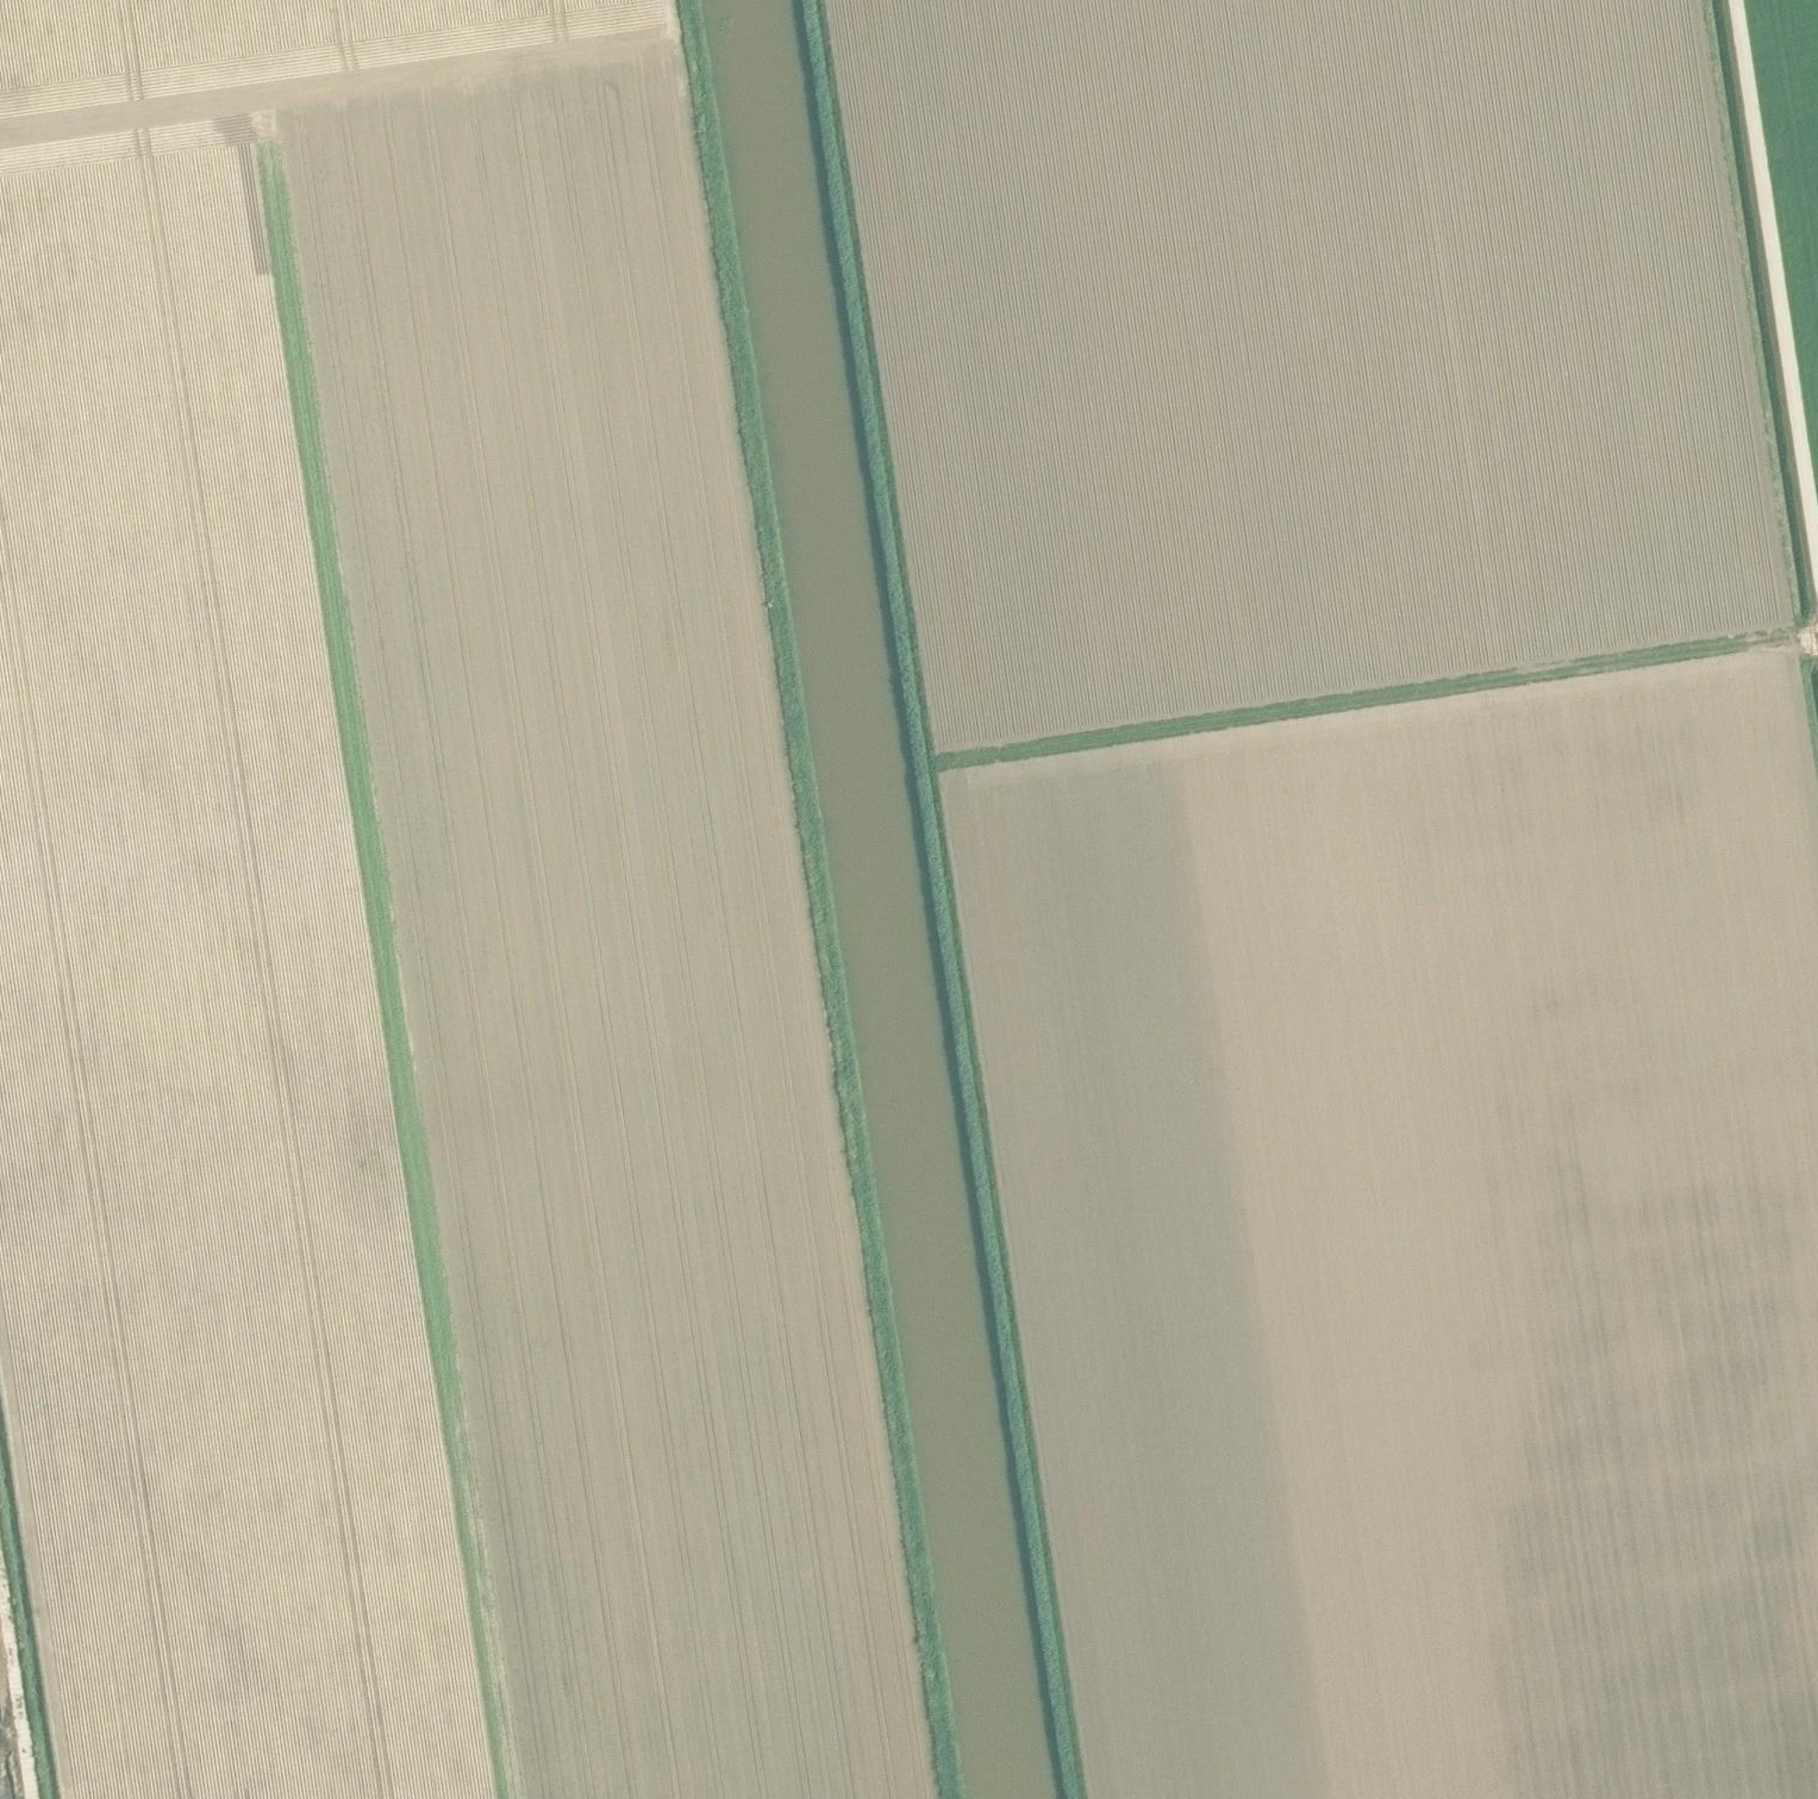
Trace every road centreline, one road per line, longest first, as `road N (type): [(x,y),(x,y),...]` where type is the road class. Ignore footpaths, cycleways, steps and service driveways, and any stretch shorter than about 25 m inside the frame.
road 1 (track): [(1817,568),(1734,0)]

